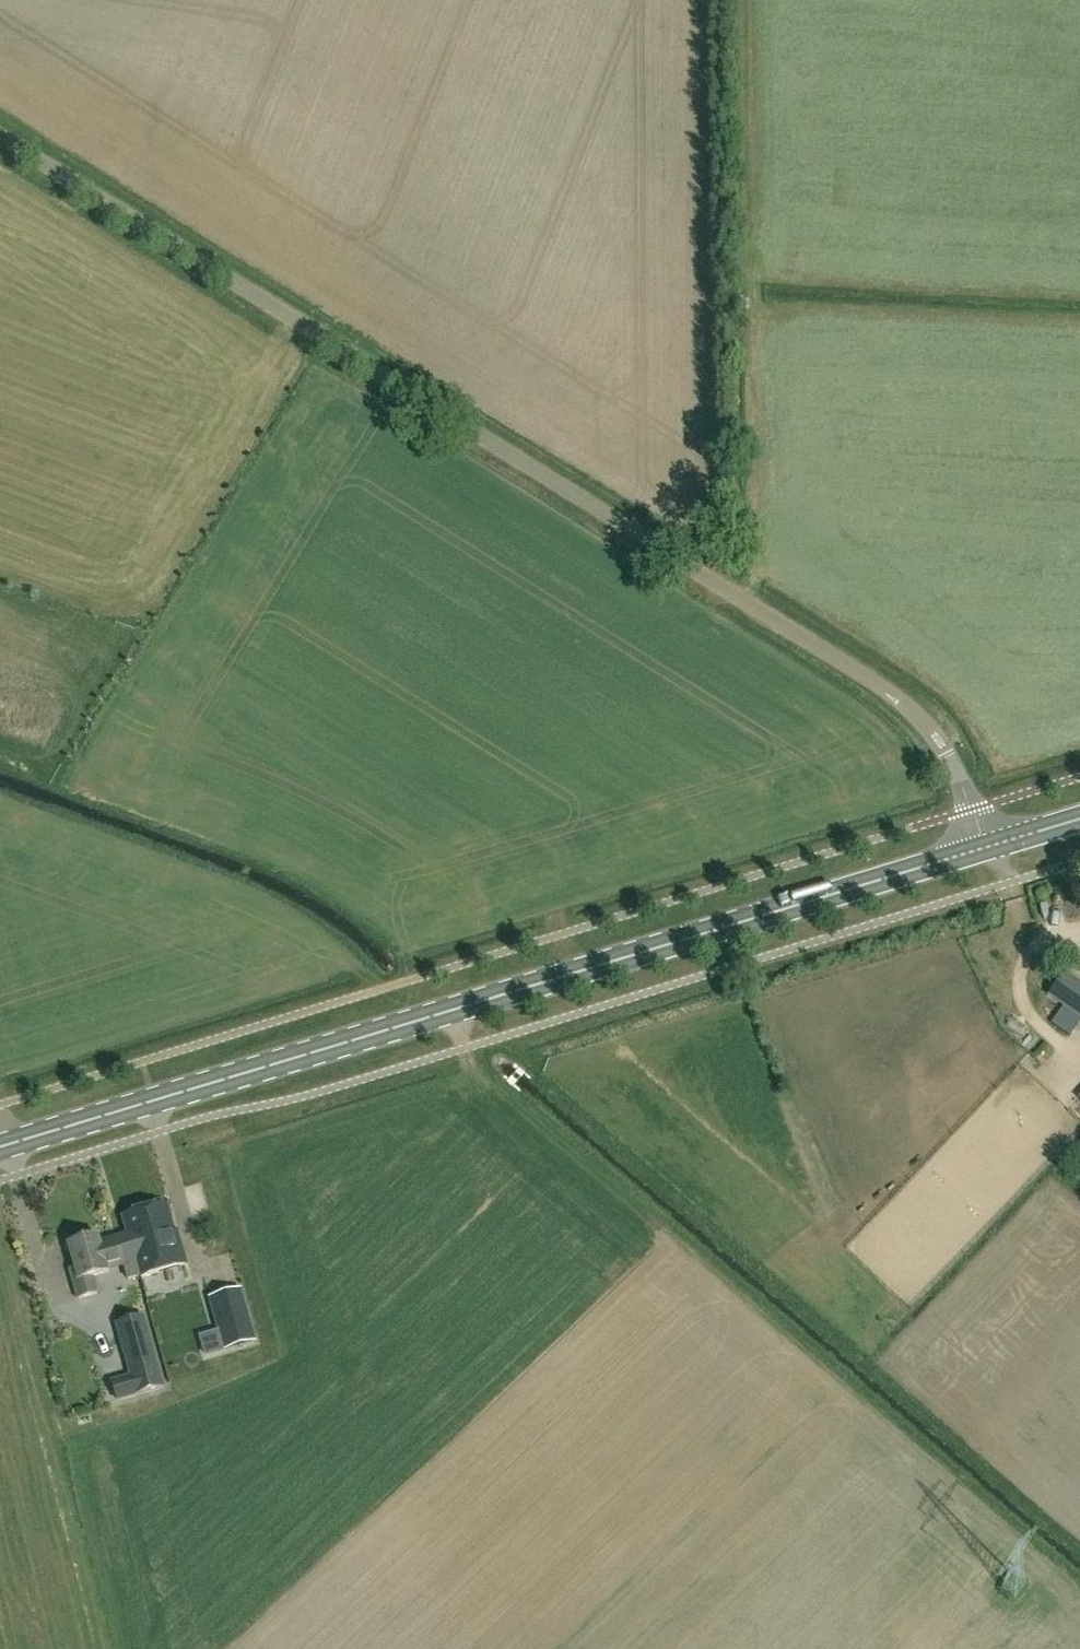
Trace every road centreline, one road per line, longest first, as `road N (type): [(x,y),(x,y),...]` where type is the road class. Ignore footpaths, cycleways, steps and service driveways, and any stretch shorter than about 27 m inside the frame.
road 1 (unclassified): [(985,848),(947,755),(896,697),(0,137)]
road 2 (secondary): [(0,1147),(985,848)]

